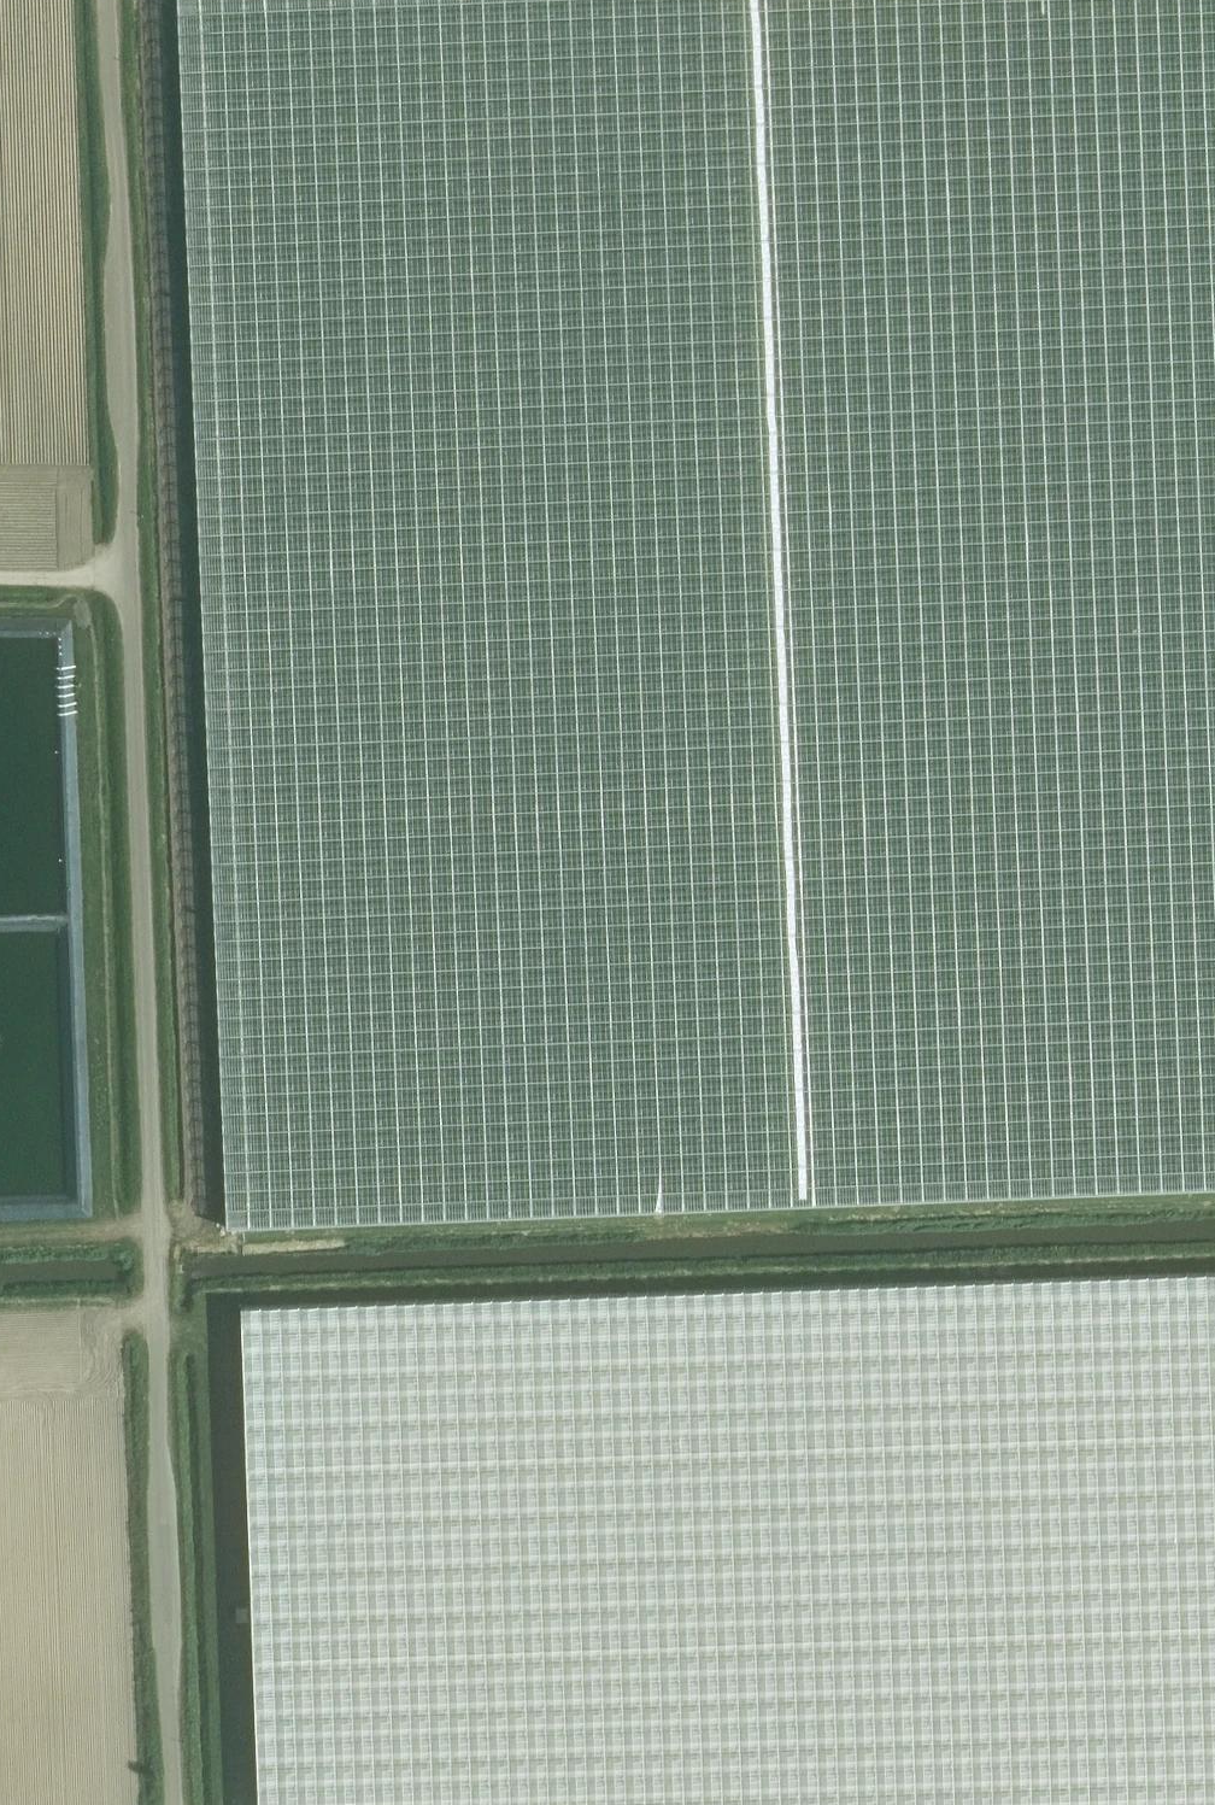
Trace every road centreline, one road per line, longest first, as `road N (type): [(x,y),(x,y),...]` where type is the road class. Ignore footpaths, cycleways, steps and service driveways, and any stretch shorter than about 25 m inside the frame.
road 1 (unclassified): [(176,1804),(108,0)]

